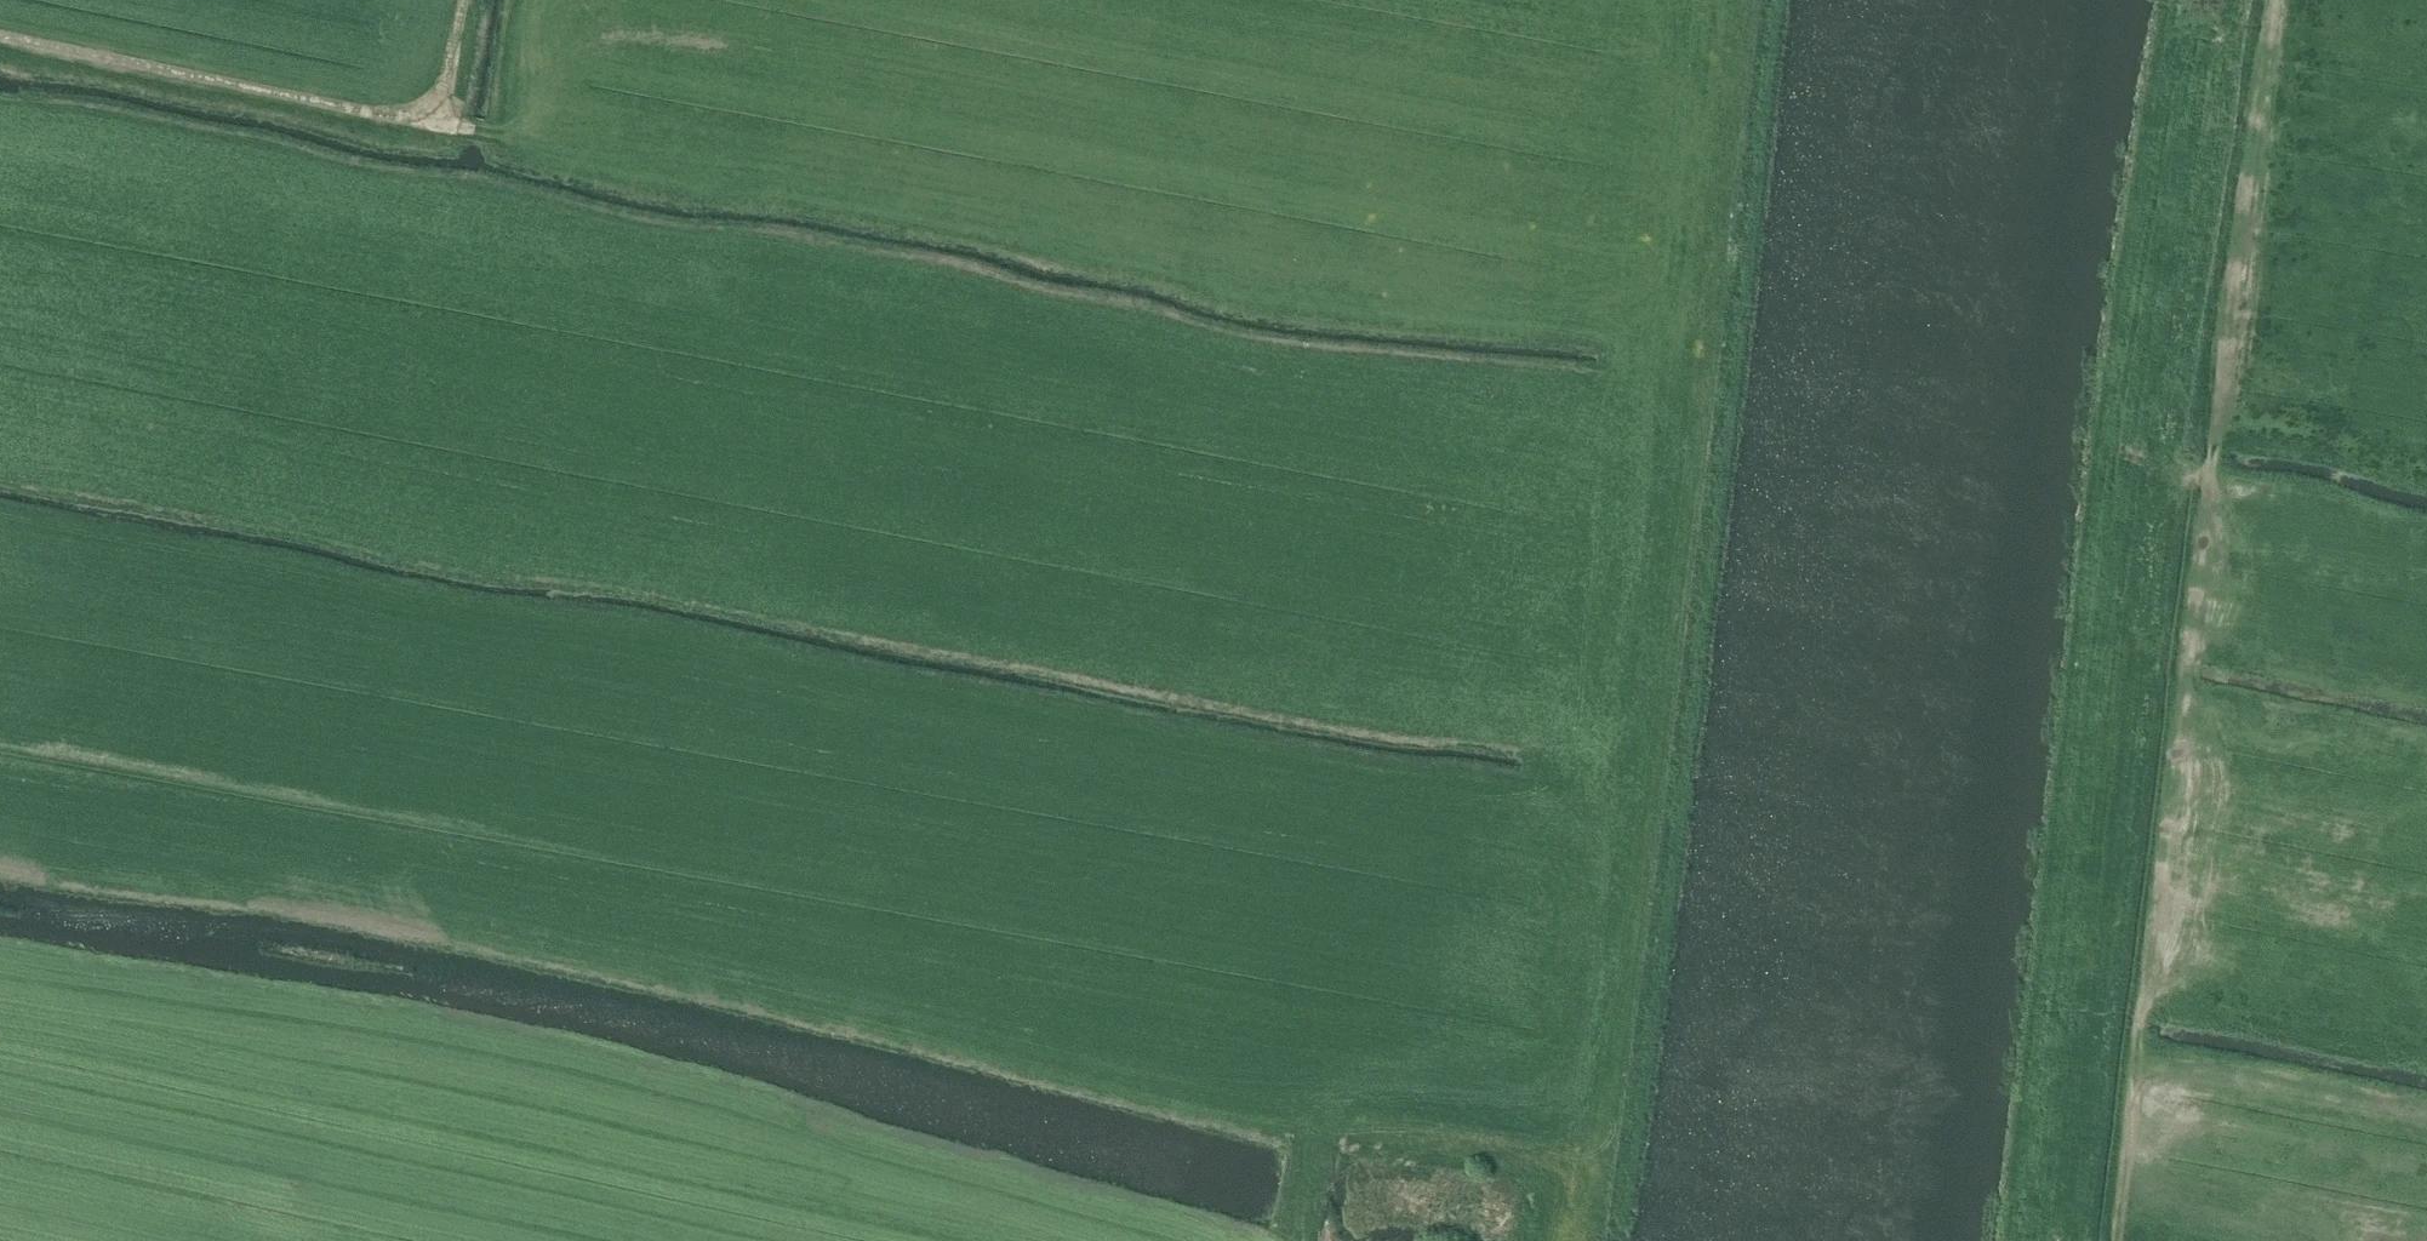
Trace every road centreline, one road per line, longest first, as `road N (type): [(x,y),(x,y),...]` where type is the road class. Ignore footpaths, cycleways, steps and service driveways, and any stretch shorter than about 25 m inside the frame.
road 1 (track): [(0,35),(407,117),(440,87),(461,0)]
road 2 (track): [(2112,1240),(2170,737)]

